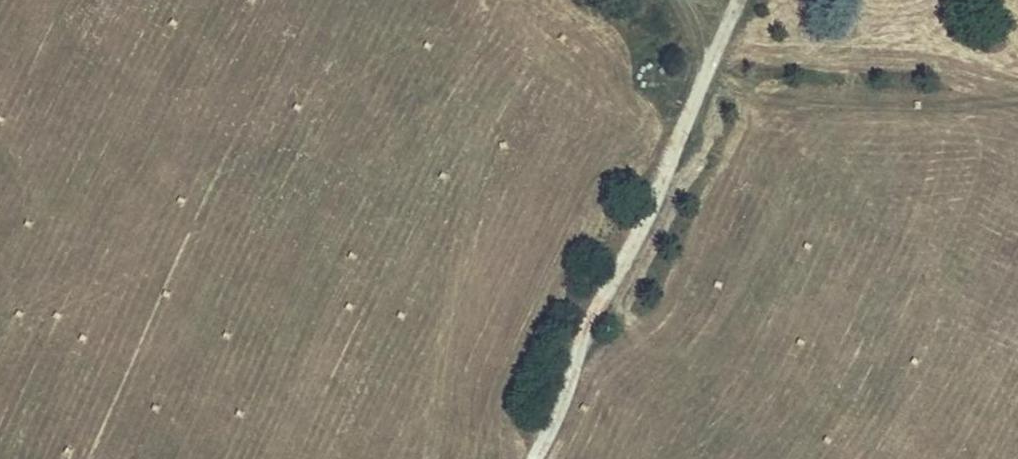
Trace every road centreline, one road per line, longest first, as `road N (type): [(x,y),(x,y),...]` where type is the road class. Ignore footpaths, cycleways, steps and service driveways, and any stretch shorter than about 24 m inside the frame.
road 1 (track): [(527,458),(707,77)]

